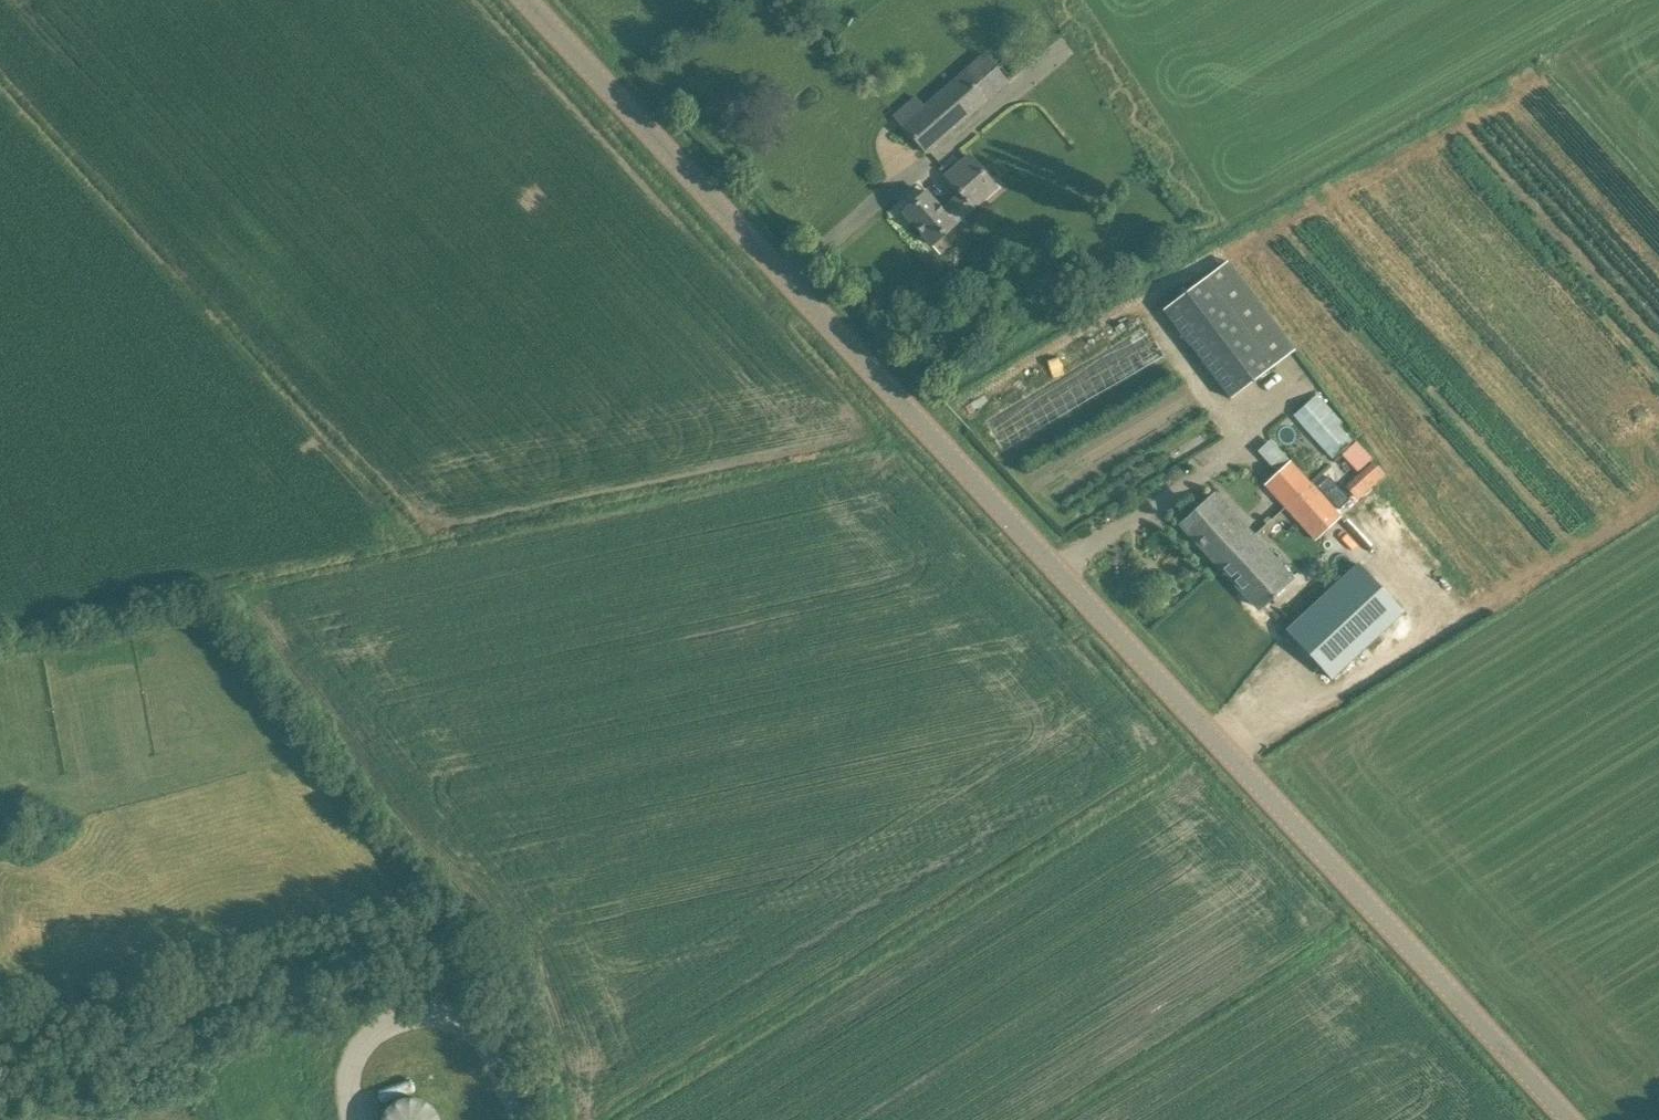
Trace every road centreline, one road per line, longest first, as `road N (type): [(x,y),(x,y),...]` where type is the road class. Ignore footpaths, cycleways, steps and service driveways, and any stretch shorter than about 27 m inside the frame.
road 1 (tertiary): [(1572,1119),(525,0)]

